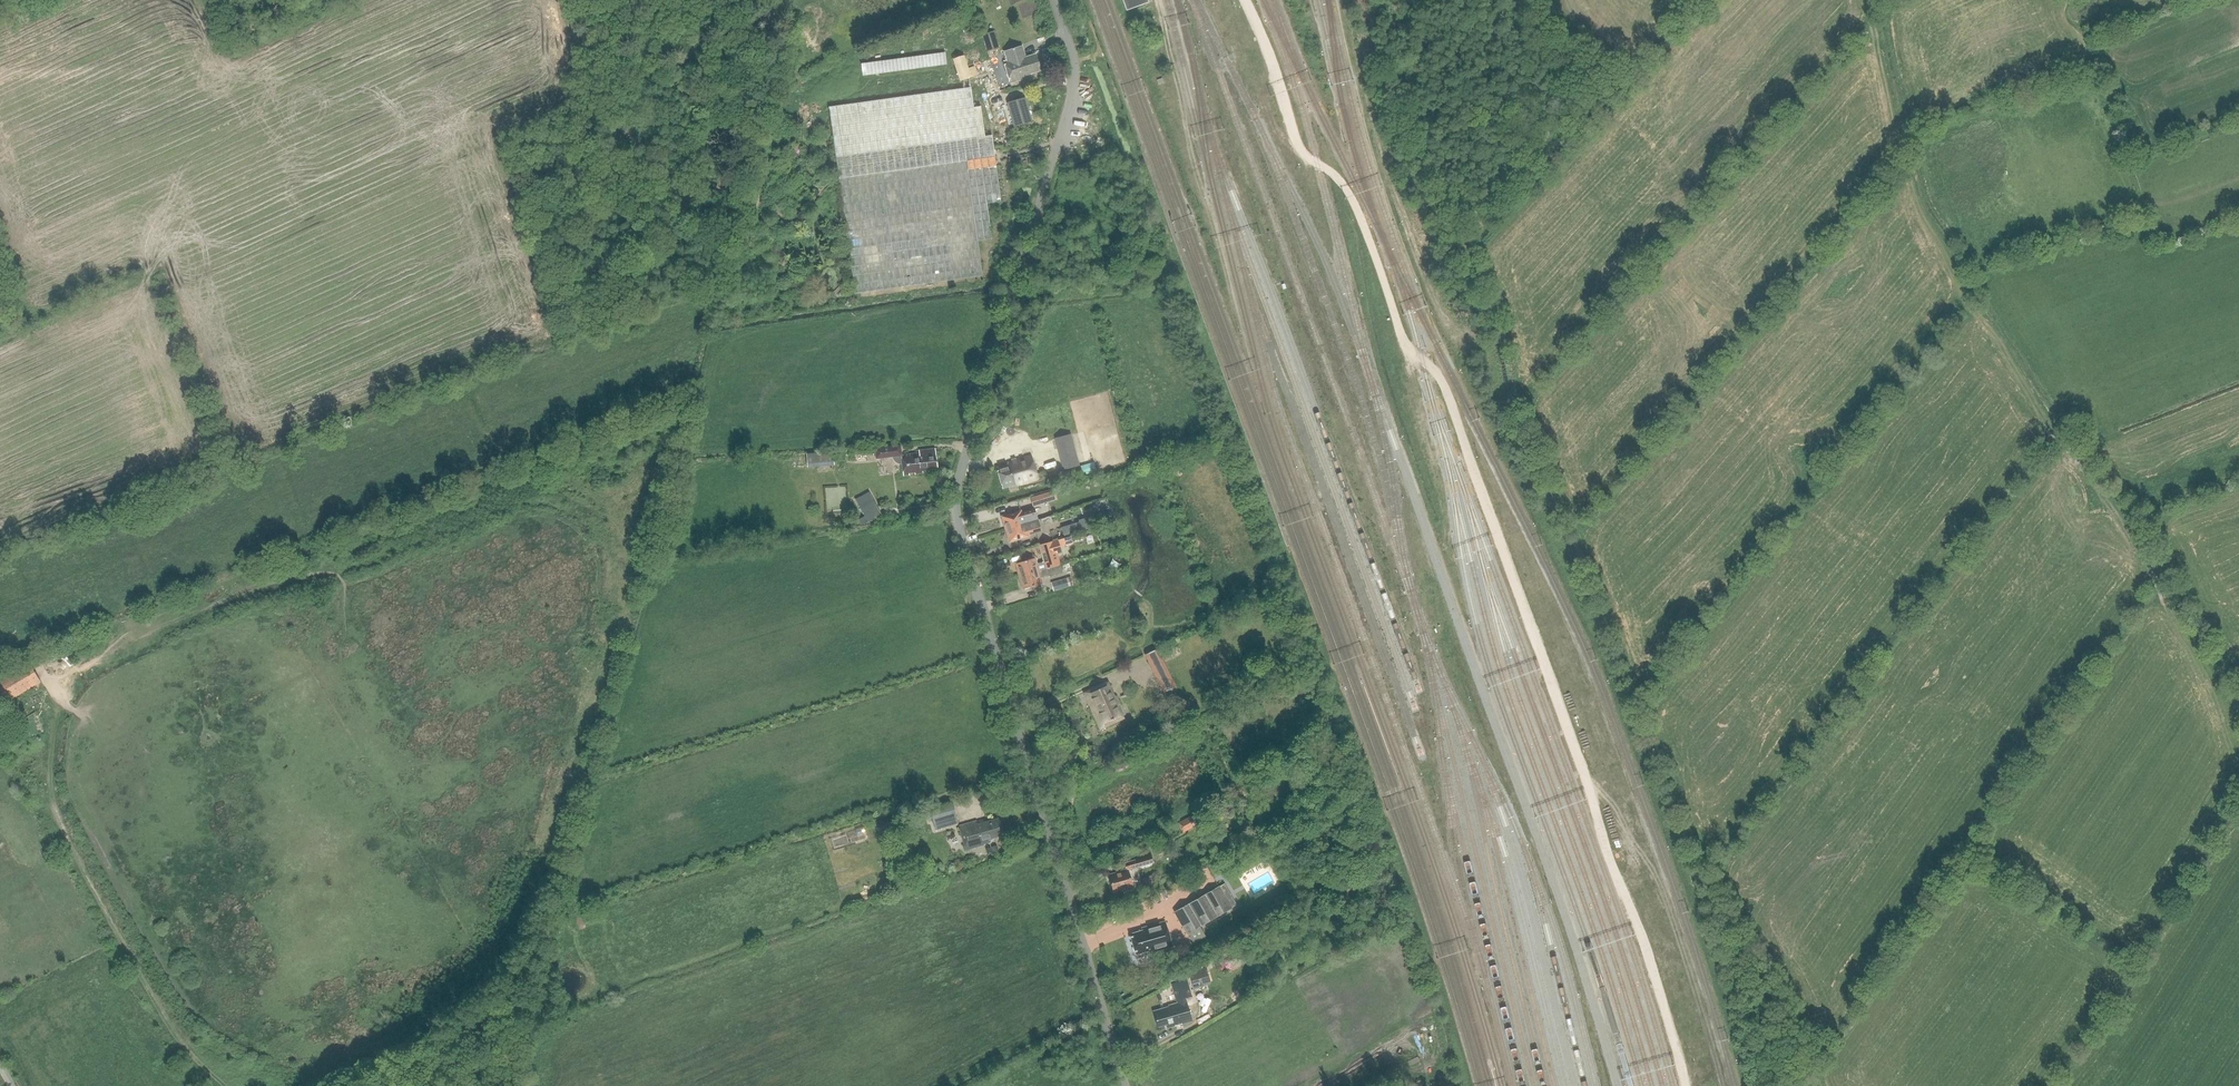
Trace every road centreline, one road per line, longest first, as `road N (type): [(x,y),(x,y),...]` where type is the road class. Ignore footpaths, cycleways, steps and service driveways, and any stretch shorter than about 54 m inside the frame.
road 1 (unclassified): [(1125,1085),(956,527),(957,485),(1072,98),(1071,54),(1050,0)]
road 2 (track): [(223,1085),(182,1045),(56,812),(56,732),(80,669),(339,558)]

